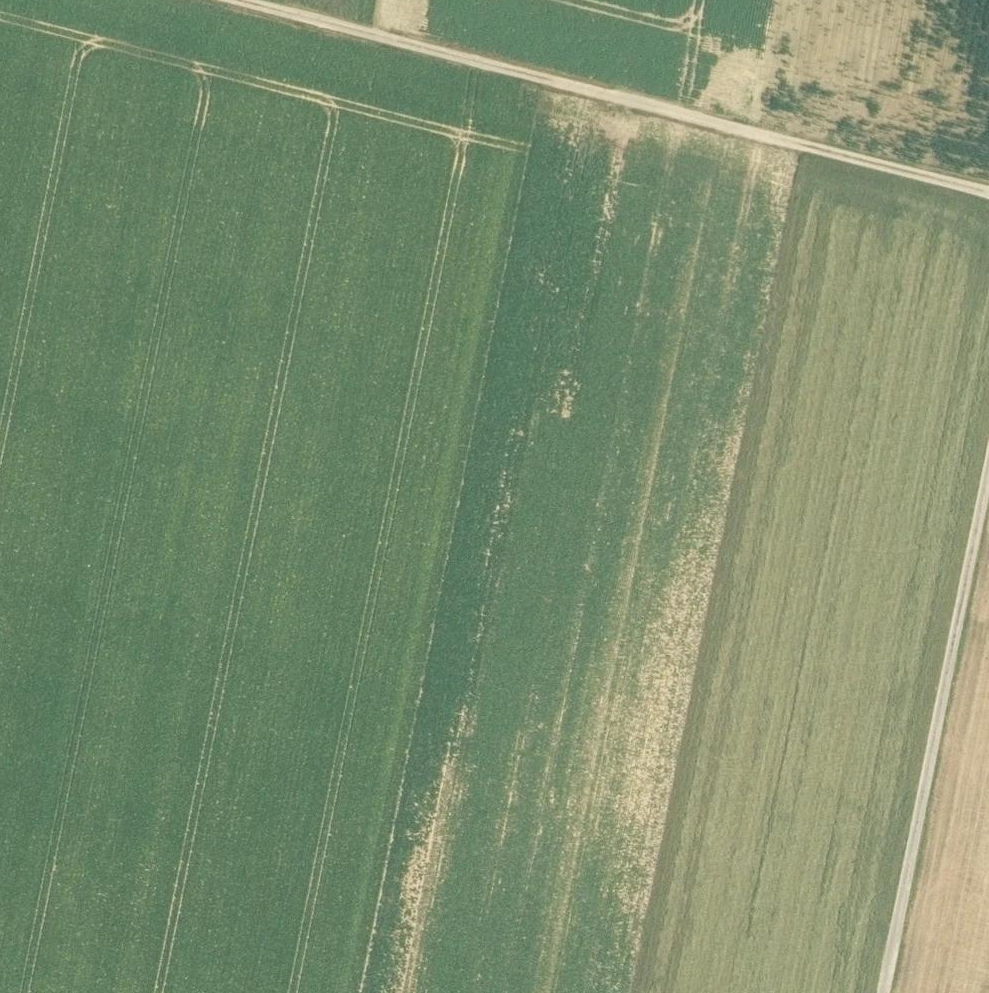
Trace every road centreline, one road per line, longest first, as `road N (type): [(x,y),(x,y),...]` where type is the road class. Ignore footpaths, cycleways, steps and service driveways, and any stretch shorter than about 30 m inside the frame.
road 1 (track): [(988,195),(227,0)]
road 2 (track): [(988,475),(885,992)]

